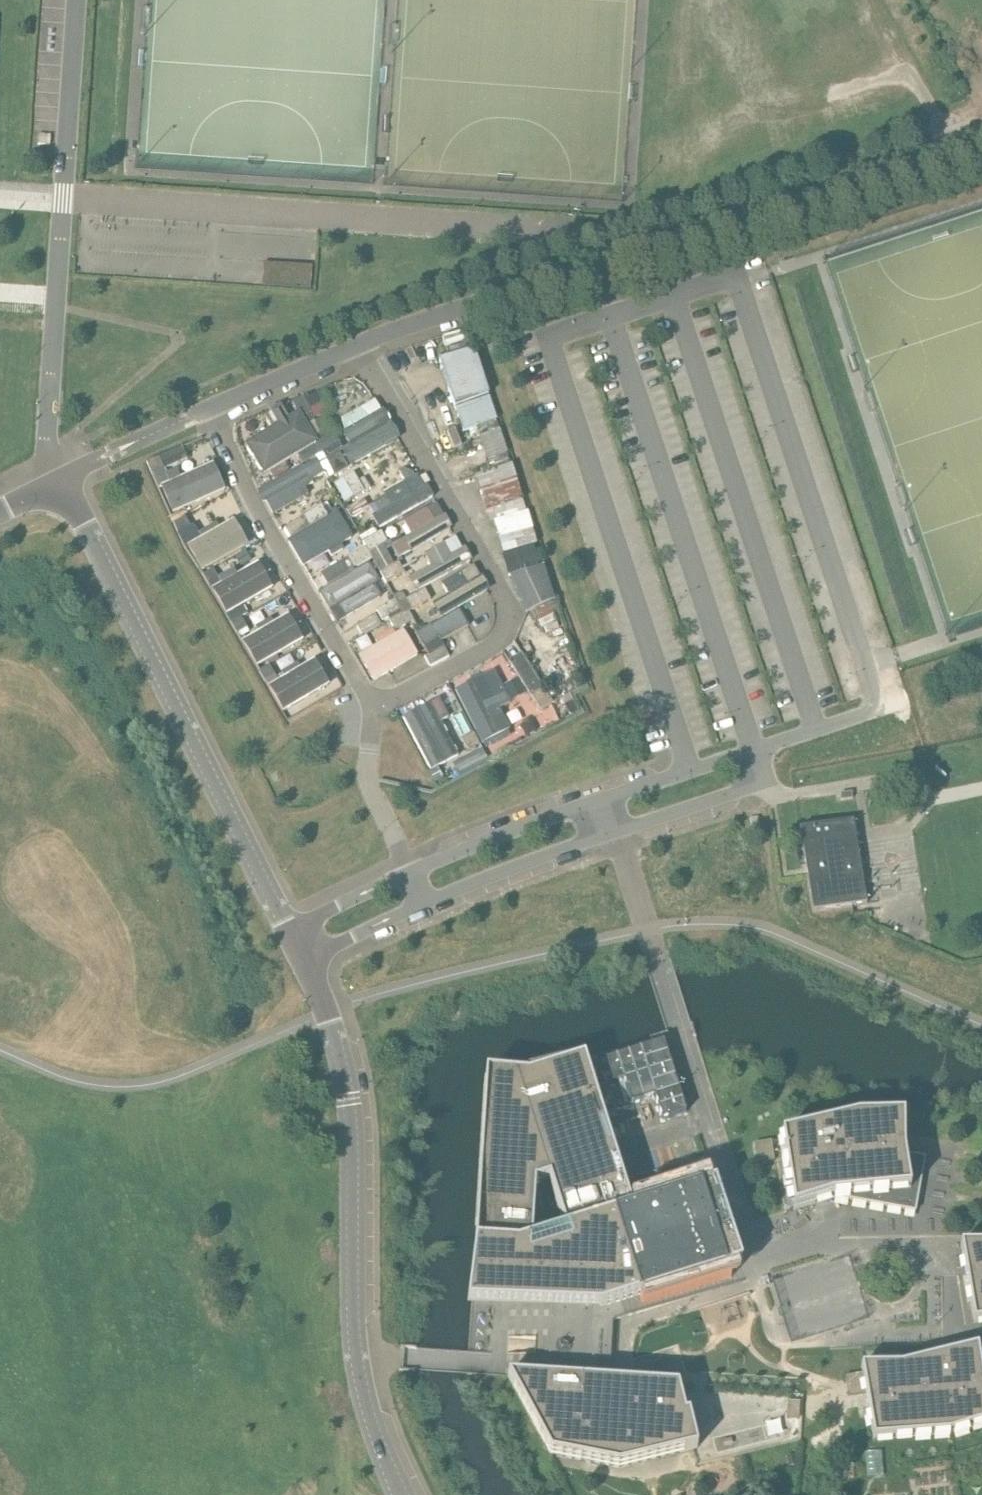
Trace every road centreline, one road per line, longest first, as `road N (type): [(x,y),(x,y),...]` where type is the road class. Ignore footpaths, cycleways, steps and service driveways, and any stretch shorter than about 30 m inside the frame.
road 1 (residential): [(403,1494),(363,1358),(353,1116),(342,1051),(295,928),(60,475)]
road 2 (residential): [(204,407),(361,681),(381,698),(406,699),(491,651),(514,621),(498,573),(360,339)]
road 3 (unclassified): [(360,339),(520,277),(981,131)]
road 4 (unclassified): [(204,407),(360,339)]

